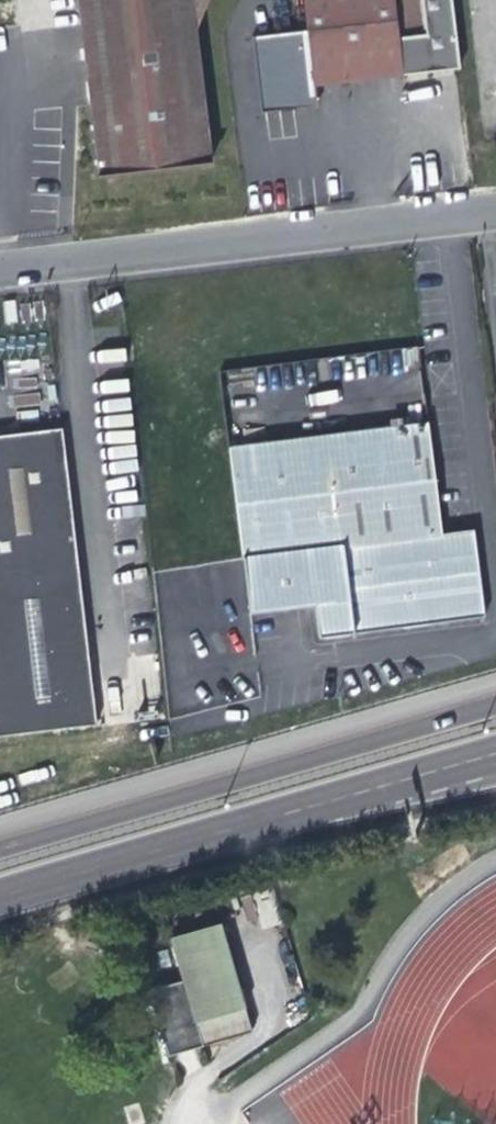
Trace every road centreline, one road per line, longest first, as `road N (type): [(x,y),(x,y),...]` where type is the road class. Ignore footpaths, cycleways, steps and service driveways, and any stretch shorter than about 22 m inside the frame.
road 1 (trunk): [(495,699),(0,844)]
road 2 (unclassified): [(495,209),(0,267)]
road 3 (trunk): [(0,894),(260,818)]
road 4 (trunk): [(260,818),(495,748)]
road 5 (unclassified): [(260,818),(495,763)]

